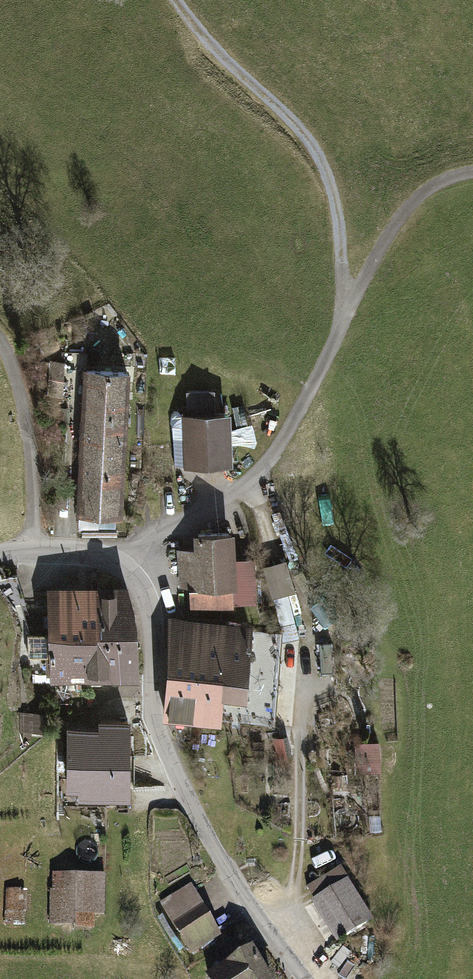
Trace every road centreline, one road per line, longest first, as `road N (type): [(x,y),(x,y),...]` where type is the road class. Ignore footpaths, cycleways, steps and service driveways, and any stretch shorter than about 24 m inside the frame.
road 1 (unclassified): [(305,978),(222,867),(171,768),(135,574),(99,558),(0,559)]
road 2 (track): [(135,574),(144,542),(252,486),(309,395),(387,235),(423,192),(472,173)]
road 3 (track): [(344,320),(333,195),(314,156),(174,0)]
road 4 (track): [(0,347),(29,445),(33,553)]

